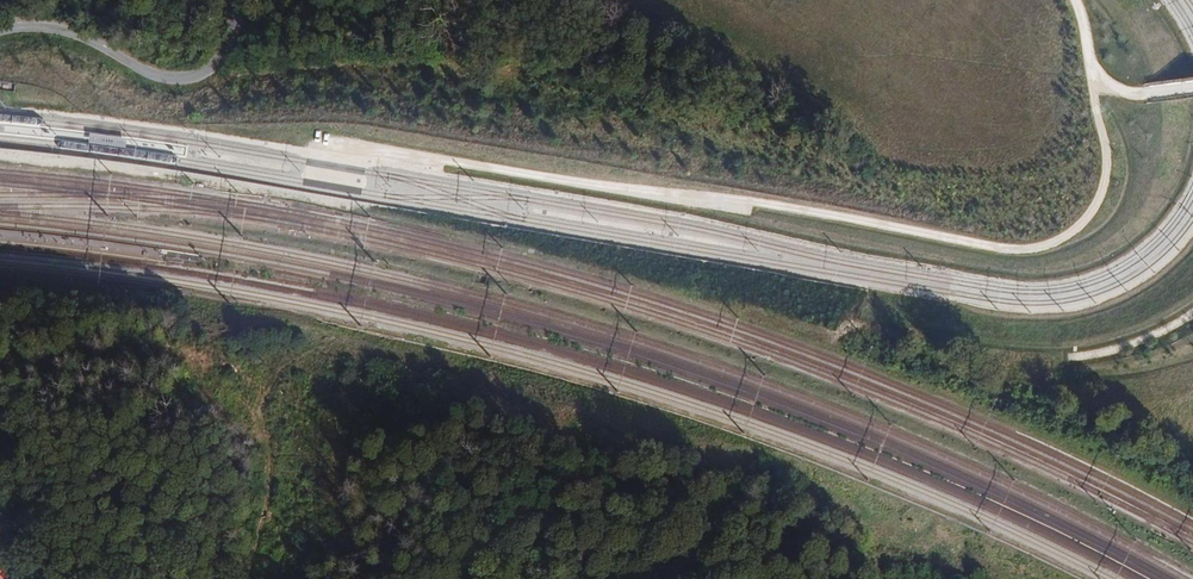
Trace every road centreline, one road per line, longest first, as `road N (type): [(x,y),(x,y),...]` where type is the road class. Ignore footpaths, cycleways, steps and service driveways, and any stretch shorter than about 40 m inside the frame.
road 1 (track): [(1102,77),(1095,92),(1103,190),(1075,230),(1023,250),(745,199),(350,145),(336,187)]
road 2 (track): [(0,156),(357,207)]
road 3 (unclassified): [(84,36),(150,73),(187,80),(203,74),(234,42),(236,0)]
road 4 (track): [(1192,87),(1122,95),(1102,77),(1080,0)]
road 5 (track): [(1069,356),(1124,349),(1192,312)]

